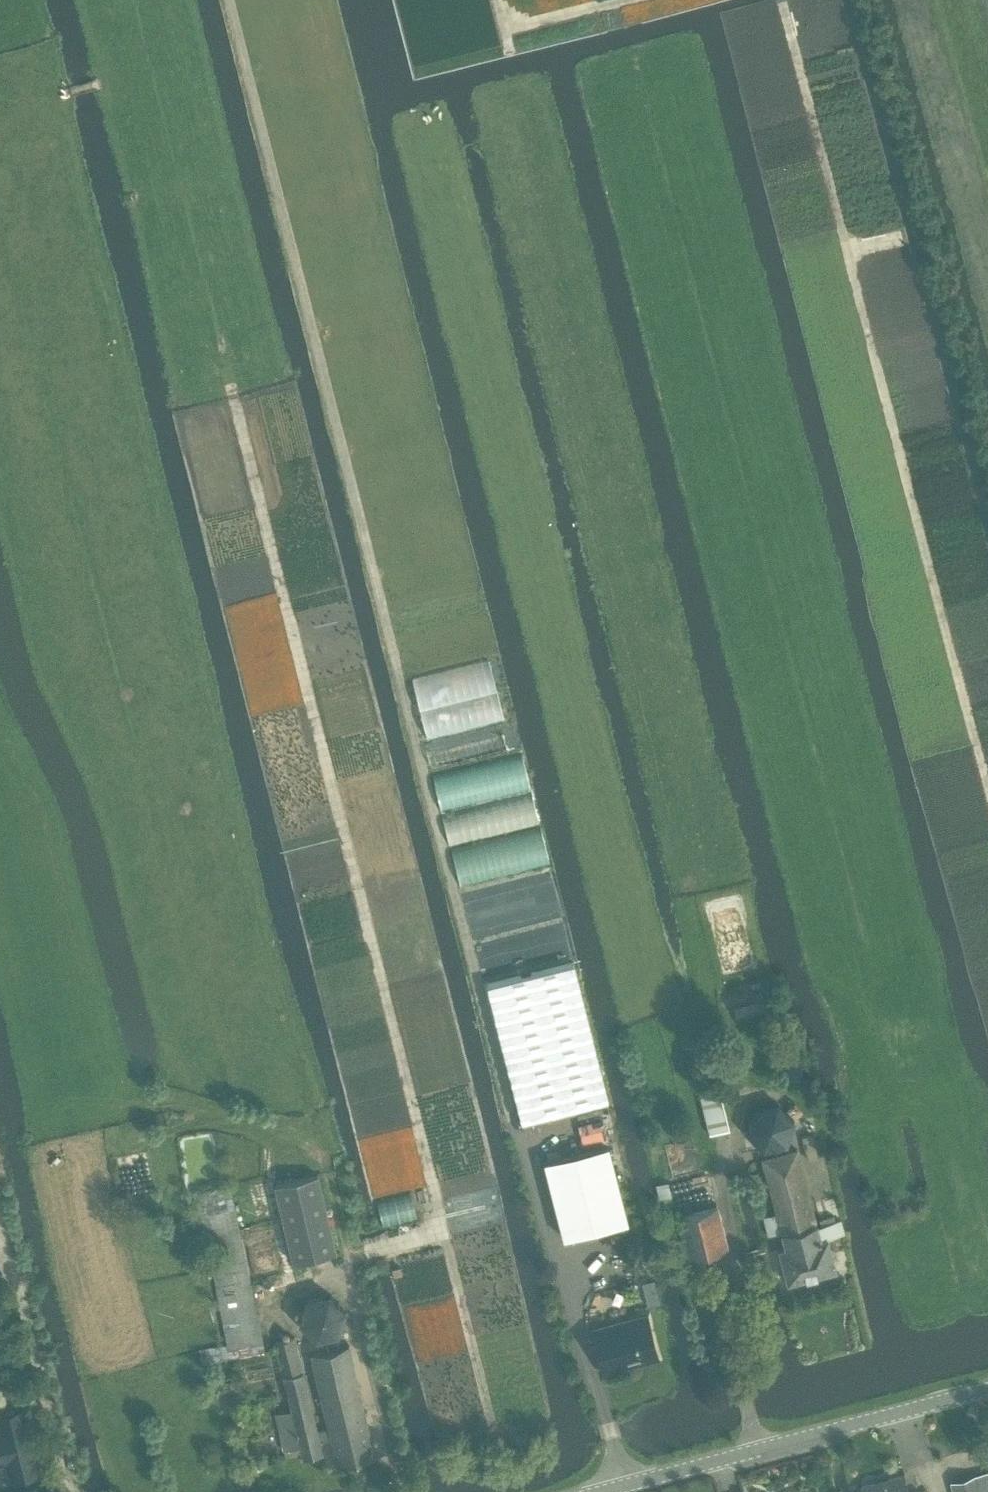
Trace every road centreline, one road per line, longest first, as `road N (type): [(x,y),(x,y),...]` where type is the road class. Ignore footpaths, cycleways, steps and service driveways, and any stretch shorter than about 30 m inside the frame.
road 1 (tertiary): [(597,1491),(987,1391)]

